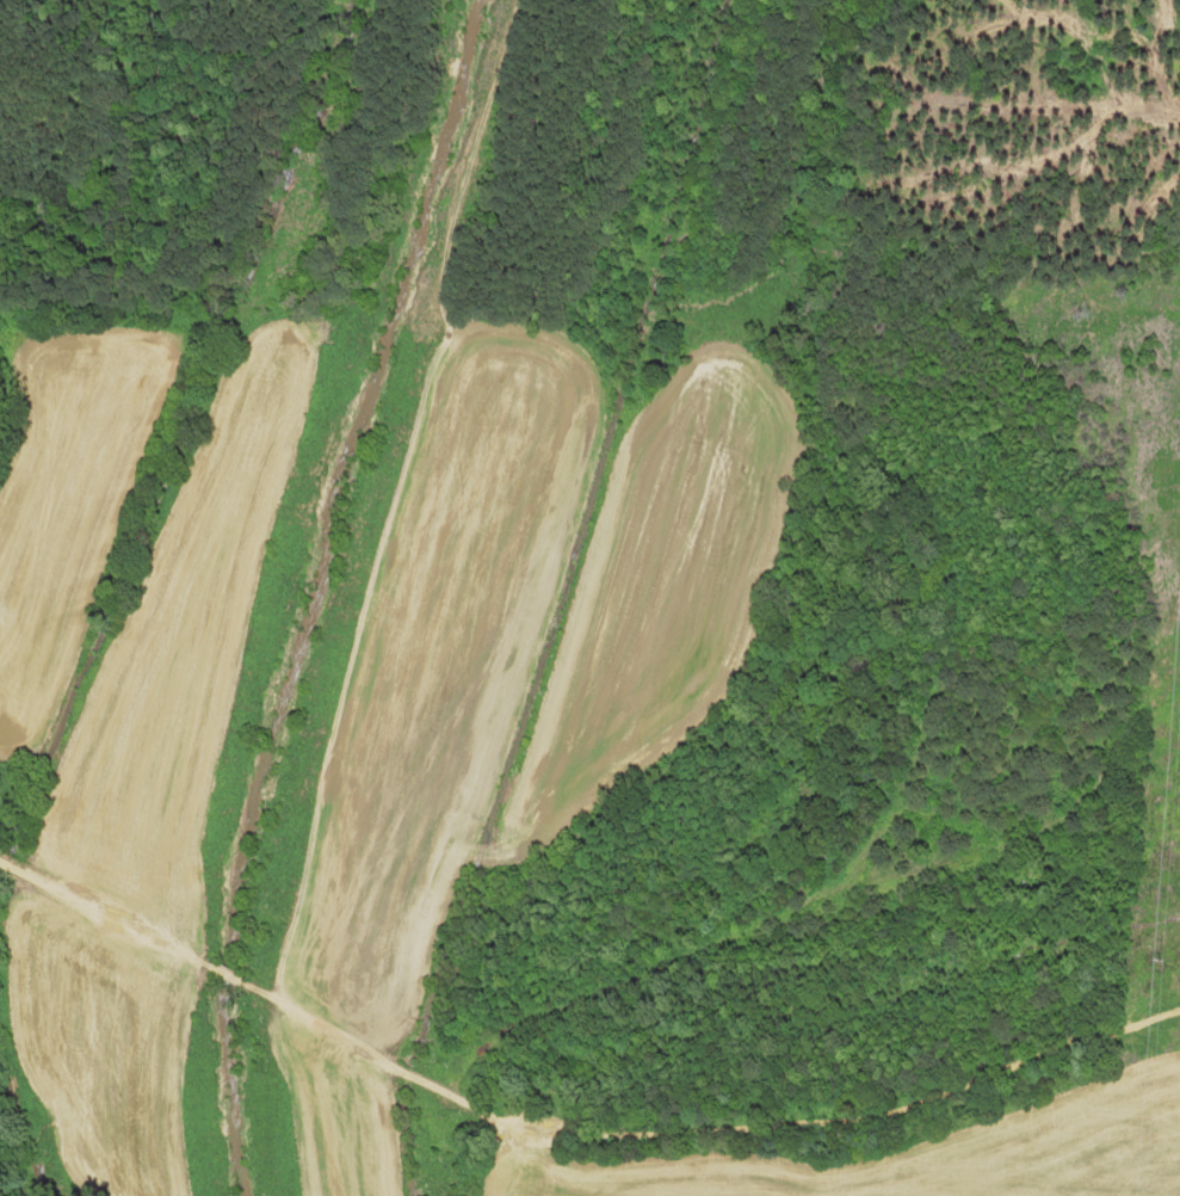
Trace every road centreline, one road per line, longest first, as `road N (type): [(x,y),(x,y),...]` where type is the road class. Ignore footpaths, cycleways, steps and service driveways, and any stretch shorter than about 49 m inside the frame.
road 1 (residential): [(1179,1050),(1095,1053),(776,1177),(560,1183),(319,1103),(0,925)]

